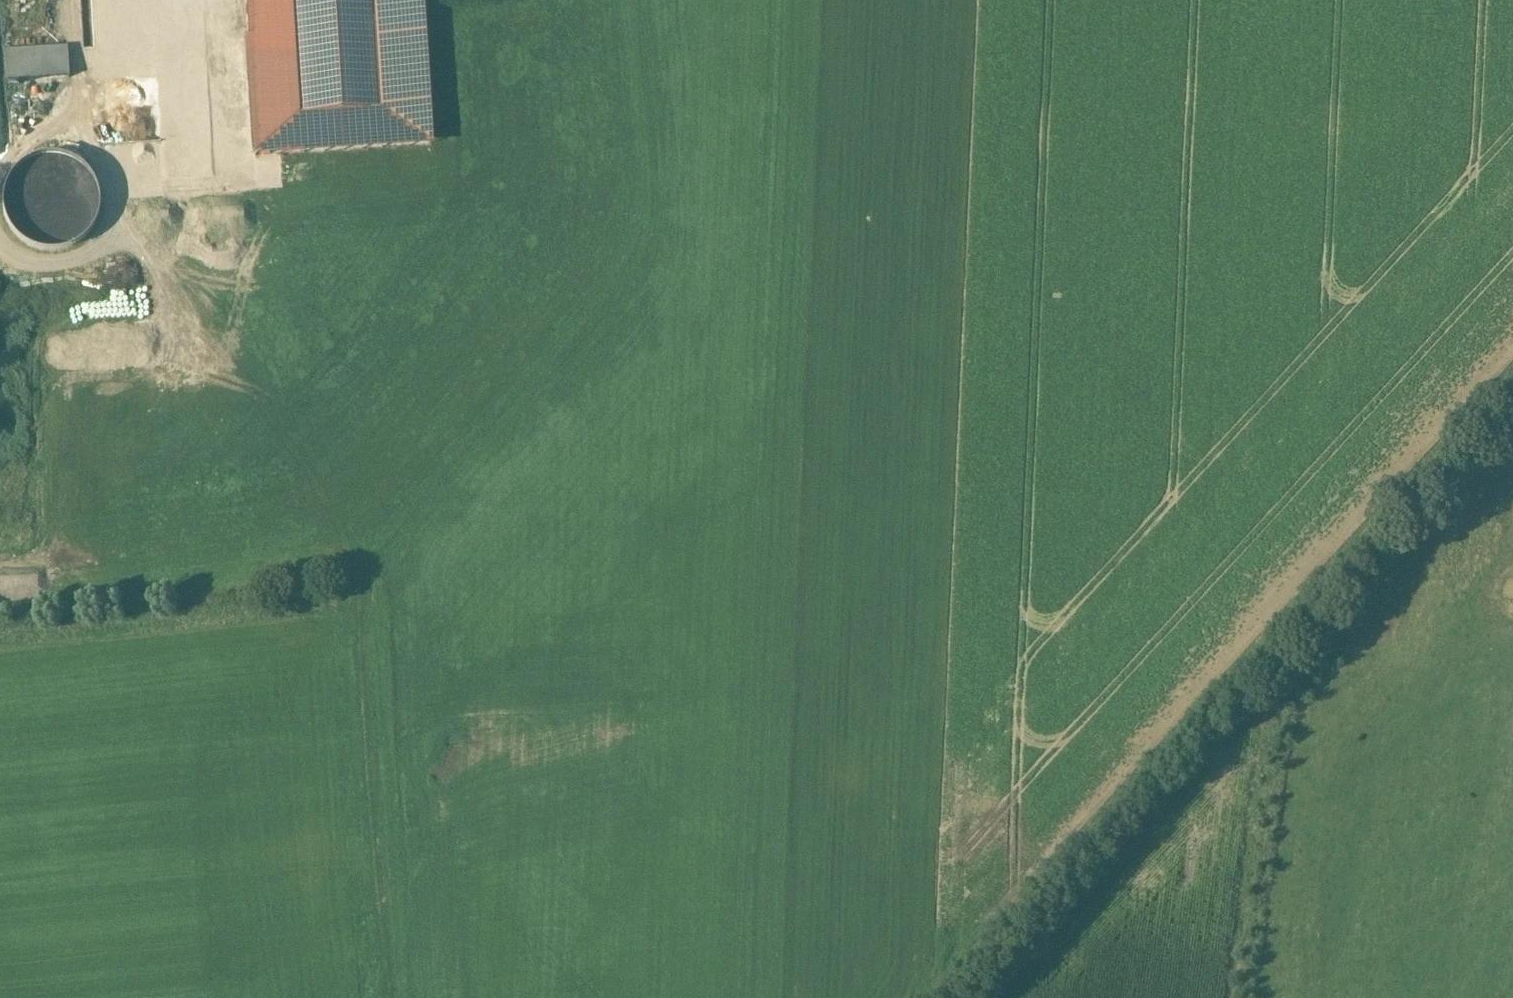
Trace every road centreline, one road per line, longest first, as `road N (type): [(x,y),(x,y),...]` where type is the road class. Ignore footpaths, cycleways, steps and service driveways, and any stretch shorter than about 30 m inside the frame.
road 1 (track): [(72,0),(82,107),(118,220),(218,330),(296,438),(352,557),(393,997)]

